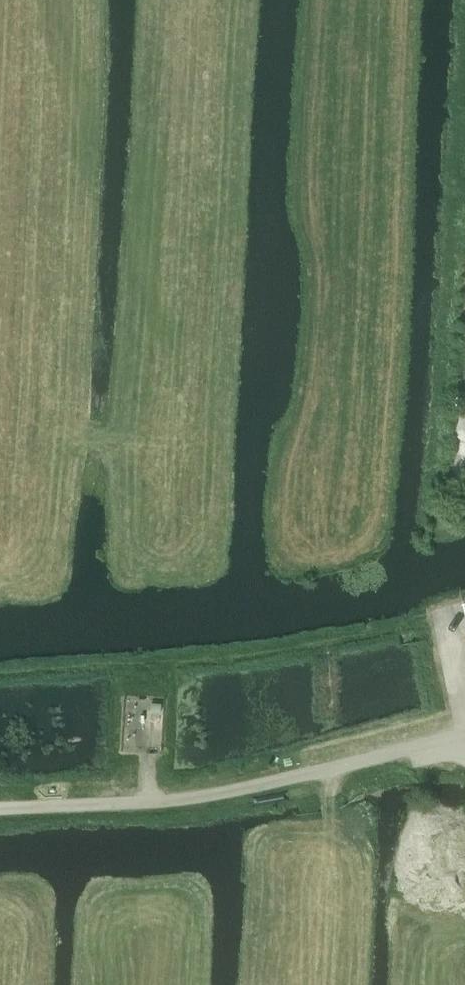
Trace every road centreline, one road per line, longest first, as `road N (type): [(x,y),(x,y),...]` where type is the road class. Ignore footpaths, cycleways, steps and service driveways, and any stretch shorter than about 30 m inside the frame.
road 1 (unclassified): [(0,806),(191,795),(464,732)]

